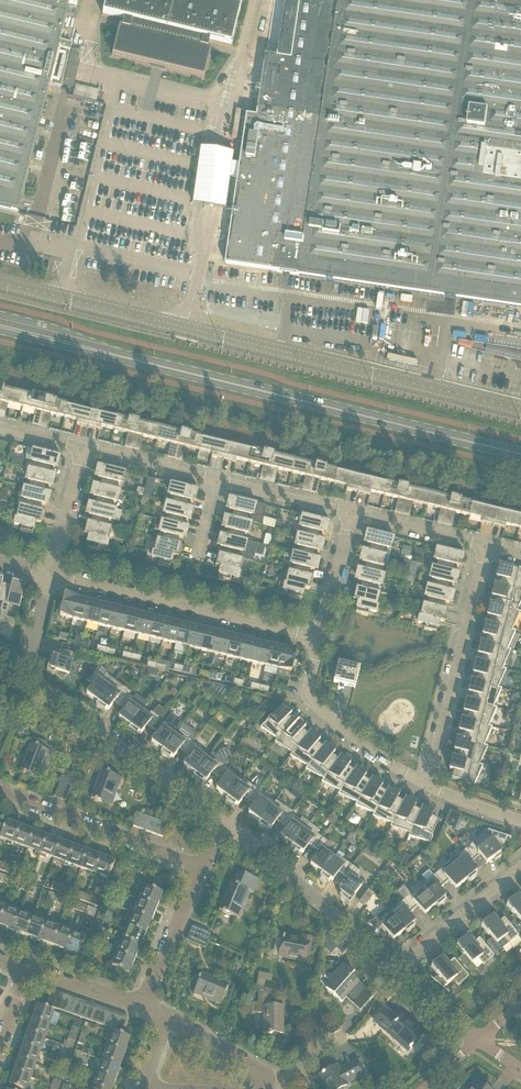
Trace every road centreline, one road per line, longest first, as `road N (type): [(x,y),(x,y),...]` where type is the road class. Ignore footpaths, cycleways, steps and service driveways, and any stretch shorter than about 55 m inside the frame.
road 1 (unclassified): [(0,283),(520,411)]
road 2 (secondary): [(520,454),(0,328)]
road 3 (residential): [(221,816),(28,675),(51,575)]
road 4 (residential): [(319,639),(51,575)]
road 5 (residential): [(427,786),(486,545)]
road 6 (residential): [(396,969),(221,816)]
road 7 (residential): [(200,865),(0,792)]
road 8 (residential): [(427,786),(316,706),(309,688),(319,639)]
road 9 (residential): [(396,969),(520,865)]
road 10 (residential): [(145,1004),(200,865)]
road 11 (residential): [(216,481),(351,513)]
road 12 (residential): [(351,513),(486,545)]
road 13 (residential): [(82,448),(216,481)]
road 14 (residential): [(51,575),(82,448)]
road 15 (residential): [(319,639),(351,513)]
road 16 (residential): [(145,1004),(30,968)]

